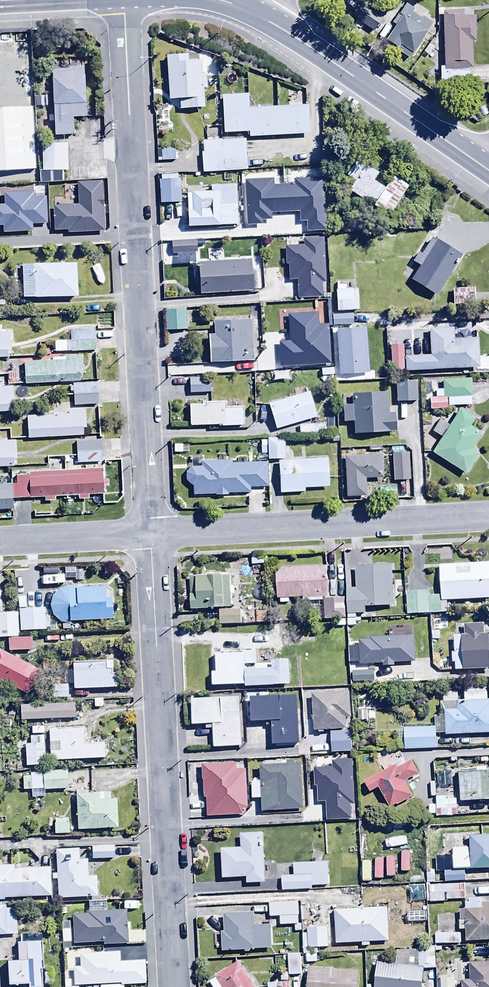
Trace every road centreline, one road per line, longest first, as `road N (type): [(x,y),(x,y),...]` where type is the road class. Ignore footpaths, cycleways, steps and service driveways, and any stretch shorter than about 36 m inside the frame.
road 1 (residential): [(150,535),(123,0)]
road 2 (residential): [(173,986),(150,535)]
road 3 (residential): [(150,535),(488,517)]
road 4 (trunk): [(488,174),(289,35)]
road 5 (residential): [(0,543),(150,535)]

